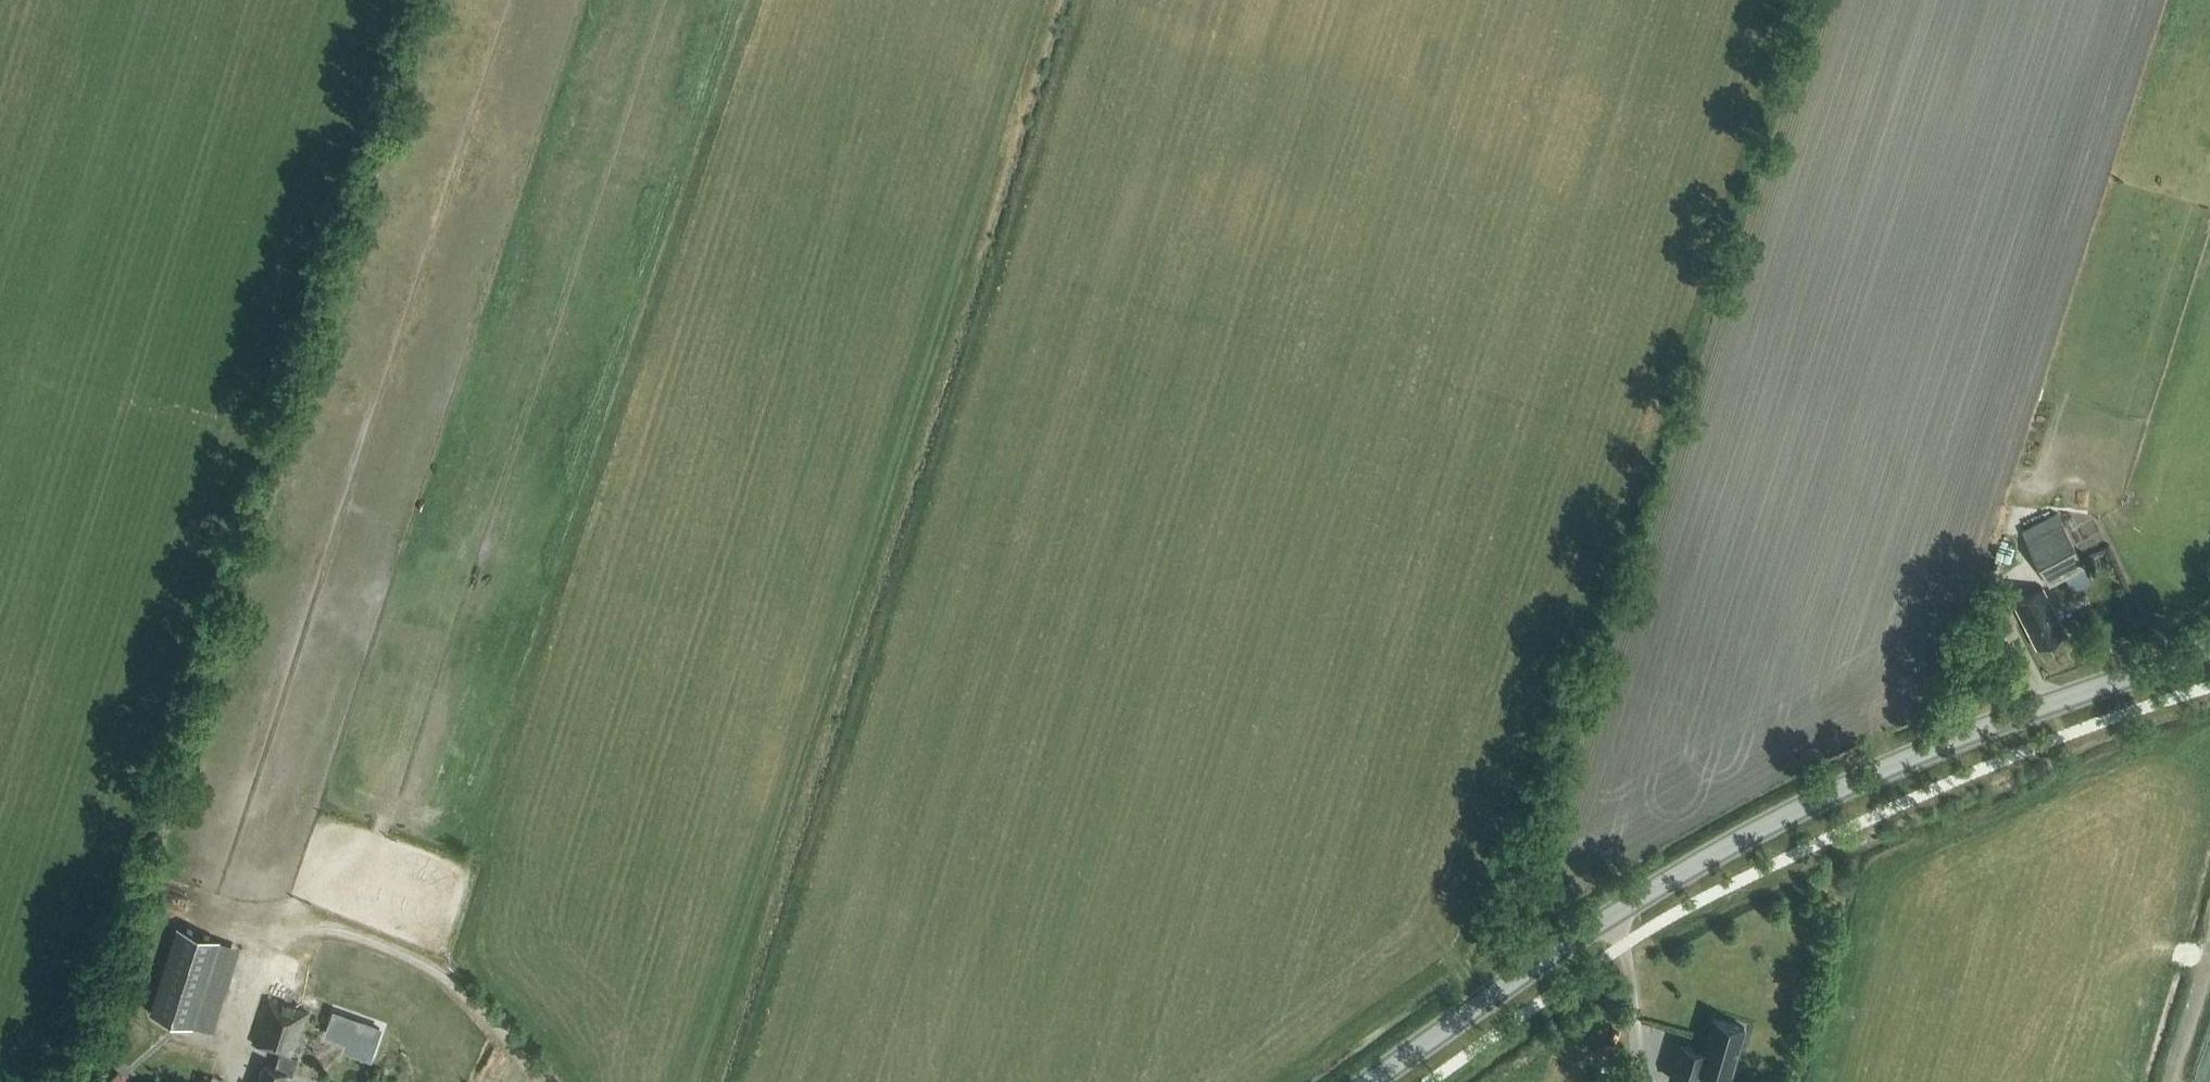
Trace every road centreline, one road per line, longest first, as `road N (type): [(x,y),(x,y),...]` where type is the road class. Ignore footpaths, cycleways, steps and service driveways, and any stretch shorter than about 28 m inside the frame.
road 1 (secondary): [(1370,1081),(1673,883),(1824,798),(1968,733),(2209,648)]

